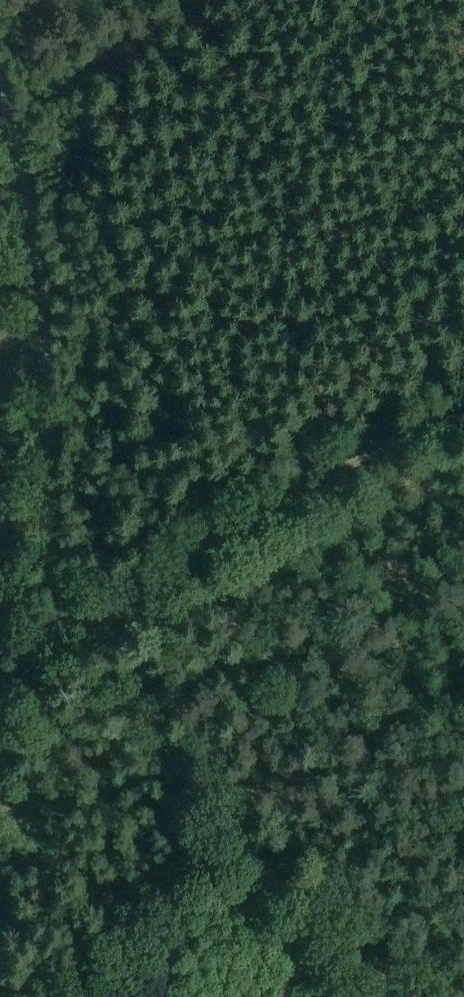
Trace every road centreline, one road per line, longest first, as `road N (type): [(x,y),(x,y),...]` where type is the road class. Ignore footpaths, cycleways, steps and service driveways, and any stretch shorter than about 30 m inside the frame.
road 1 (track): [(0,73),(33,232),(63,638),(0,771)]
road 2 (track): [(430,996),(63,638)]
road 3 (track): [(463,399),(63,638)]

